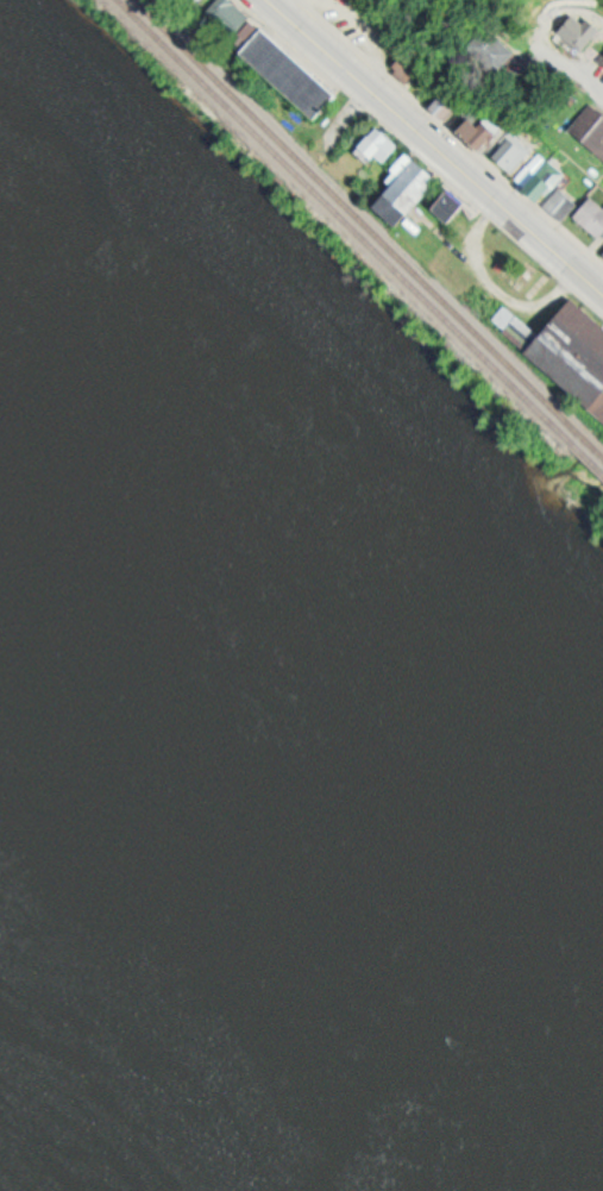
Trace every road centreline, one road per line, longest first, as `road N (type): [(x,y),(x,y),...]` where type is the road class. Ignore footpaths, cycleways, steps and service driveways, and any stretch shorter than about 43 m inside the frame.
road 1 (primary): [(602,295),(269,0)]

